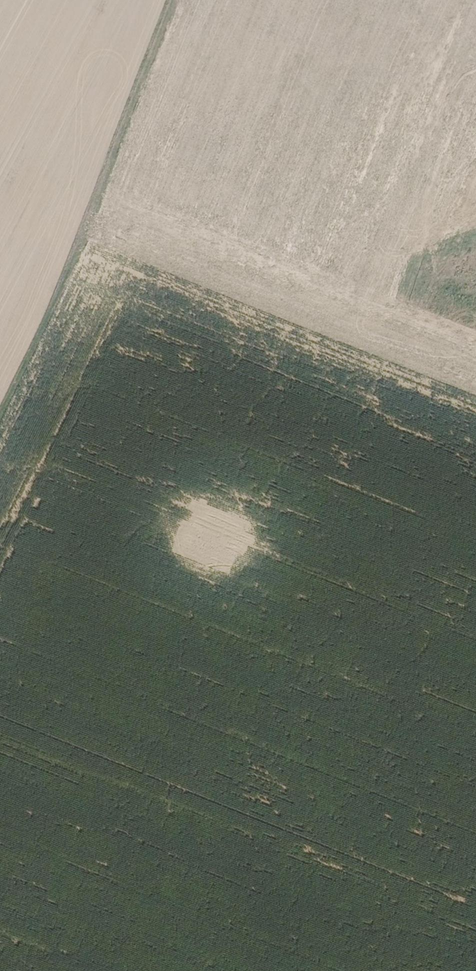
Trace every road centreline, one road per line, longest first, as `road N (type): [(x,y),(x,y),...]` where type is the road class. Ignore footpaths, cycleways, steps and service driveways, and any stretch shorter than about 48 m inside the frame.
road 1 (track): [(169,0),(0,379)]

